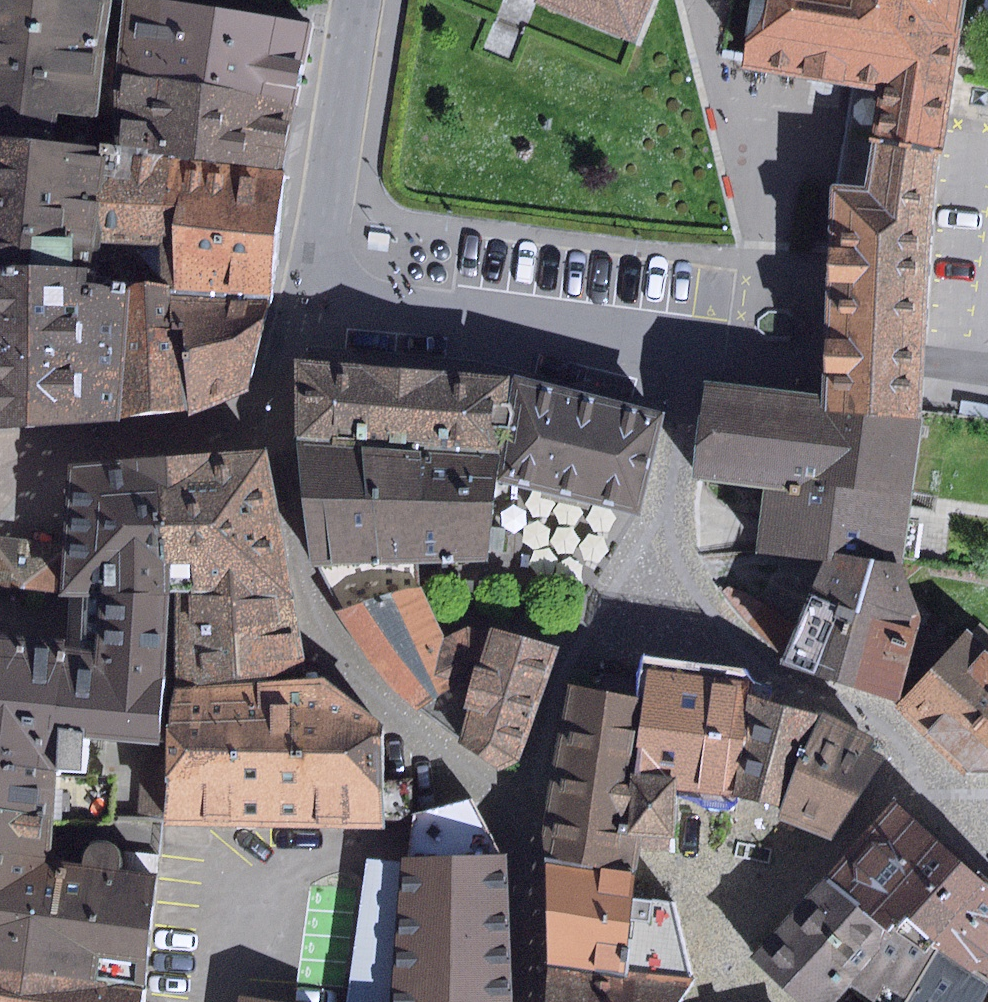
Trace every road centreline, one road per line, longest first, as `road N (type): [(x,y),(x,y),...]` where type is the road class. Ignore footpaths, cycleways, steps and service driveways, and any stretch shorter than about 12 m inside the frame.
road 1 (residential): [(278,357),(314,270),(359,0)]

